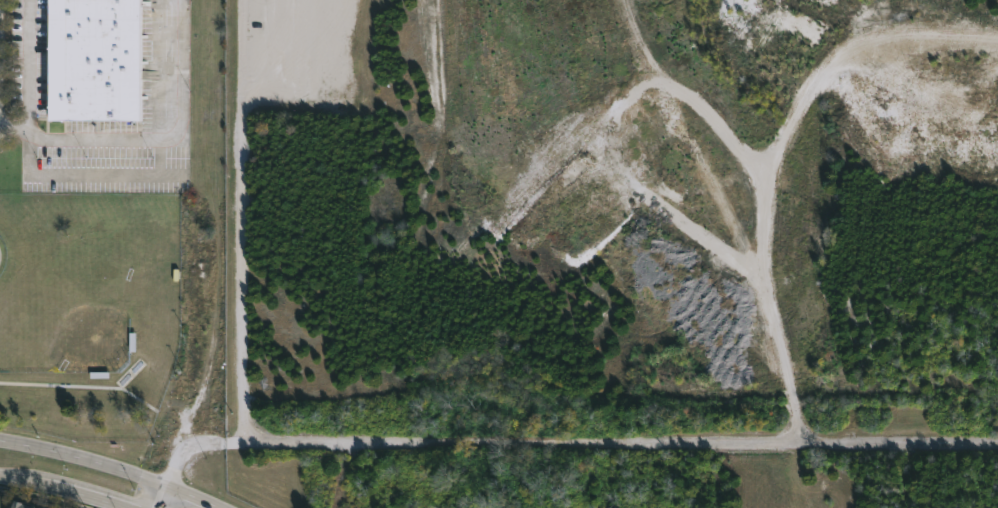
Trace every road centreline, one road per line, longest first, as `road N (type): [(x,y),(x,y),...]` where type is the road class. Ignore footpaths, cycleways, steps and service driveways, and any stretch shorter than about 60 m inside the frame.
road 1 (secondary): [(171,491),(0,443)]

